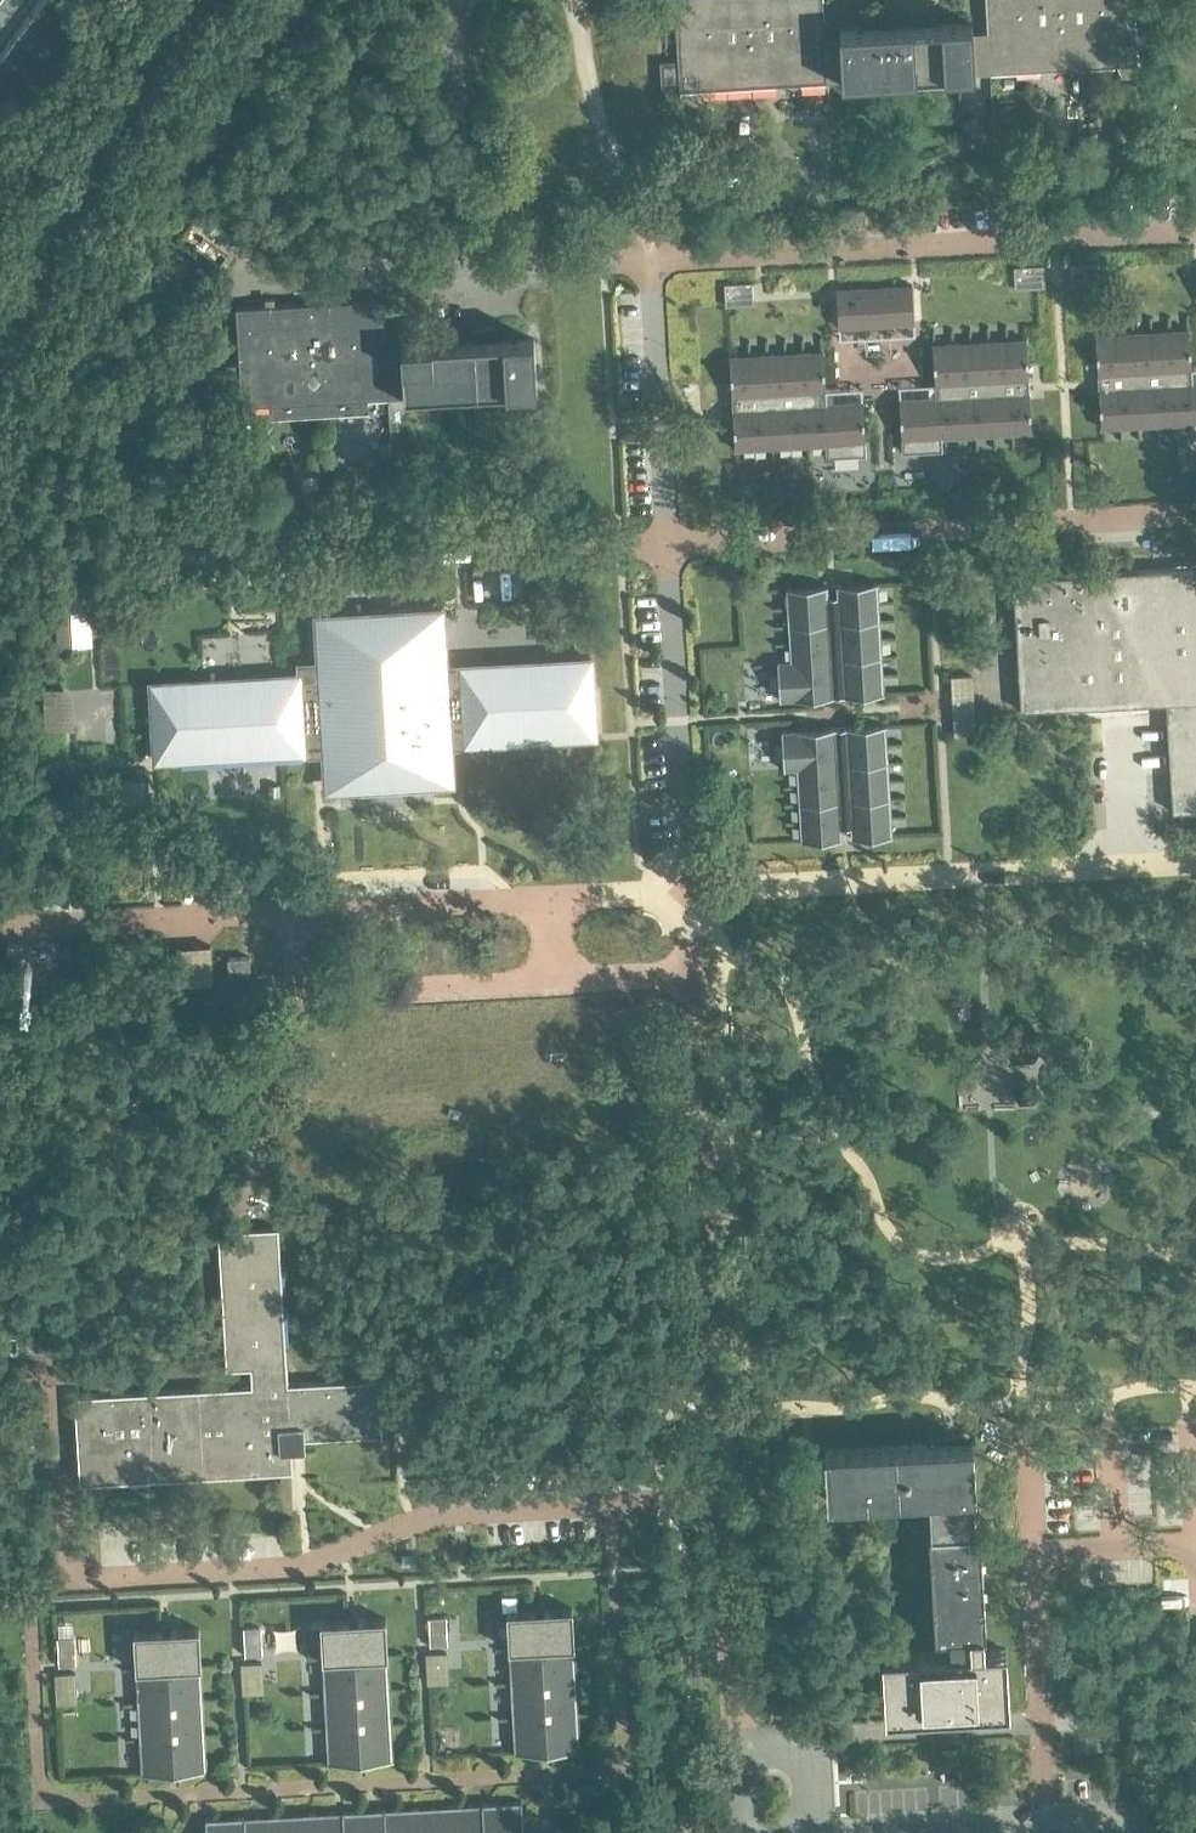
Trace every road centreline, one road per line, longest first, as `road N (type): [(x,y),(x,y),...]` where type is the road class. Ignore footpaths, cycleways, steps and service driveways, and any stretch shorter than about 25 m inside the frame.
road 1 (unclassified): [(472,263),(209,268),(186,289),(166,338),(186,386),(192,527),(252,565),(668,544)]
road 2 (unclassified): [(0,930),(686,886)]
road 3 (residential): [(720,1497),(415,1518),(304,1570),(70,1583)]
road 4 (unclassified): [(720,1497),(696,885)]
road 5 (unclassified): [(653,252),(1195,229)]
road 6 (unclassified): [(668,544),(1195,519)]
road 7 (unclassified): [(696,885),(1195,859)]
road 8 (unclassified): [(0,374),(117,121),(195,0)]
road 9 (unclassified): [(686,886),(668,544)]
road 10 (unclassified): [(668,544),(653,252)]
road 11 (unclassified): [(1049,1821),(1144,1816),(1156,1794),(1151,1733),(1133,1719),(1059,1722)]
road 12 (unclassified): [(580,0),(604,135),(653,252)]
road 13 (residential): [(1036,1558),(1049,1821)]
road 14 (unclassified): [(472,263),(462,0)]
road 15 (unclassified): [(734,1743),(720,1497)]
road 16 (unclassified): [(815,1832),(1049,1821)]
road 17 (residential): [(70,1583),(56,1367)]
road 18 (unclassified): [(472,263),(653,252)]
road 19 (residential): [(1195,1548),(1036,1558)]
road 20 (residential): [(1036,1558),(1031,1424)]

